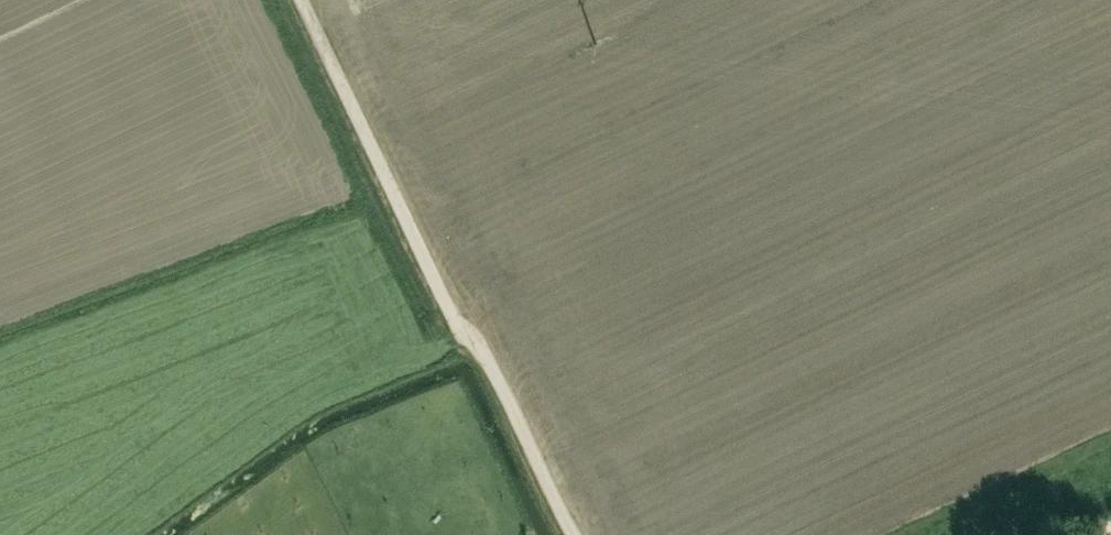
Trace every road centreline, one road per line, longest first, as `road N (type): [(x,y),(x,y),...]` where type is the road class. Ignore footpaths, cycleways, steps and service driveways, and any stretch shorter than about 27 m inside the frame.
road 1 (track): [(573,534),(512,407),(438,287),(301,0)]

